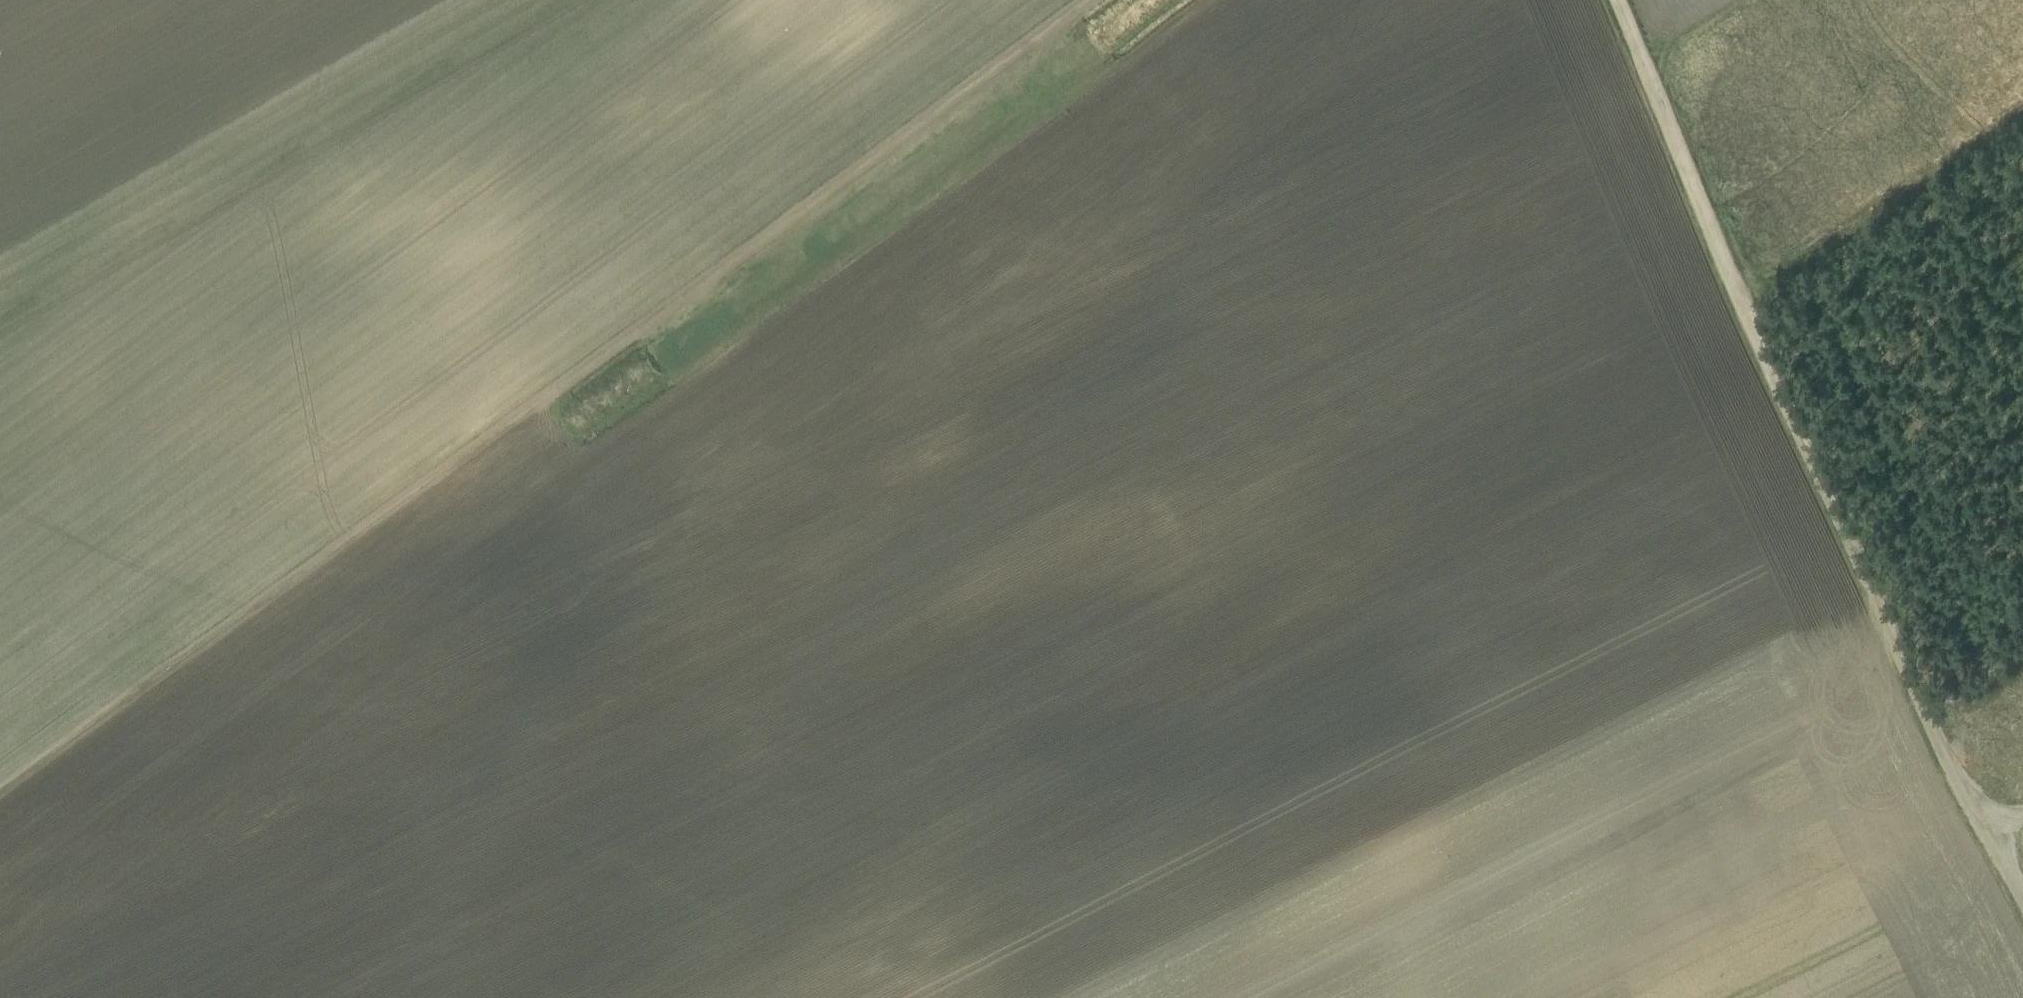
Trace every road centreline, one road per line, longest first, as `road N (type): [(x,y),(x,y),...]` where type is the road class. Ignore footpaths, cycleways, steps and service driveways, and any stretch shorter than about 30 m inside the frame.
road 1 (track): [(1616,0),(1971,832),(2022,812)]
road 2 (track): [(1971,832),(2022,944)]

